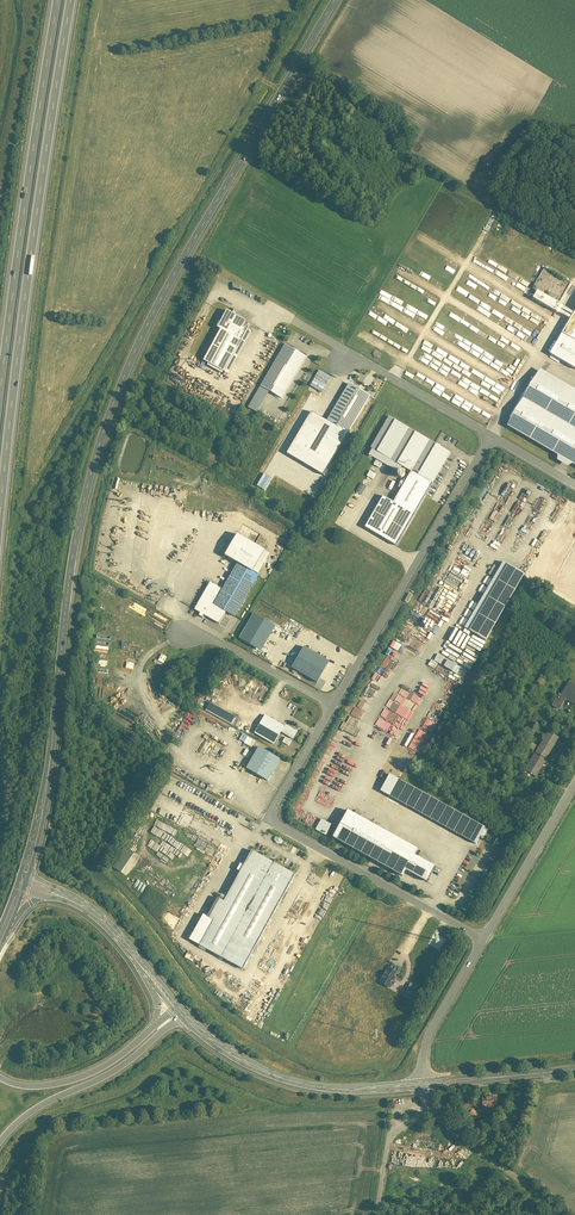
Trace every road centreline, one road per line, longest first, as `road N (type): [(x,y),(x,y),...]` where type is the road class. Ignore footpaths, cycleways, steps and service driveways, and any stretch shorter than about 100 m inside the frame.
road 1 (tertiary): [(23,883),(49,765),(70,569),(100,443),(128,367),(183,261),(334,0)]
road 2 (motorway): [(0,512),(71,0)]
road 3 (motorway): [(58,0),(0,397)]
road 4 (residential): [(328,706),(268,820),(484,939)]
road 5 (residential): [(487,438),(328,706)]
road 6 (tertiary): [(421,1088),(307,1087),(233,1055),(186,1017)]
road 7 (motorway): [(0,1142),(34,1110),(115,1072),(186,1017)]
road 8 (unclassified): [(421,1088),(432,1116),(551,1214)]
road 9 (residential): [(574,783),(484,939)]
road 10 (motorway): [(156,1027),(108,1066),(67,1083),(25,1087),(0,1077)]
road 11 (residential): [(337,361),(363,363),(487,438)]
road 12 (residential): [(180,632),(328,706)]
road 13 (residential): [(484,939),(434,1026),(421,1088)]
road 14 (tertiary): [(574,1070),(421,1088)]
road 15 (tertiary): [(155,982),(94,913),(52,895)]
road 16 (track): [(423,1099),(386,1150),(375,1214)]

